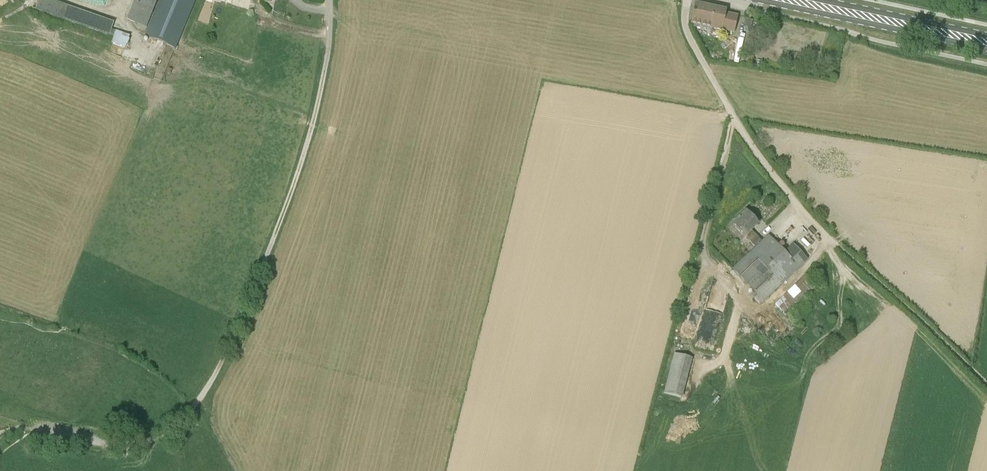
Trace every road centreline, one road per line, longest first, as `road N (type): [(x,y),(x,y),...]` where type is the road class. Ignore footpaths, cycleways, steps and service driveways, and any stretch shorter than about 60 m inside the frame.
road 1 (unclassified): [(834,244),(738,123),(688,34),(688,0)]
road 2 (primary): [(986,42),(790,0)]

